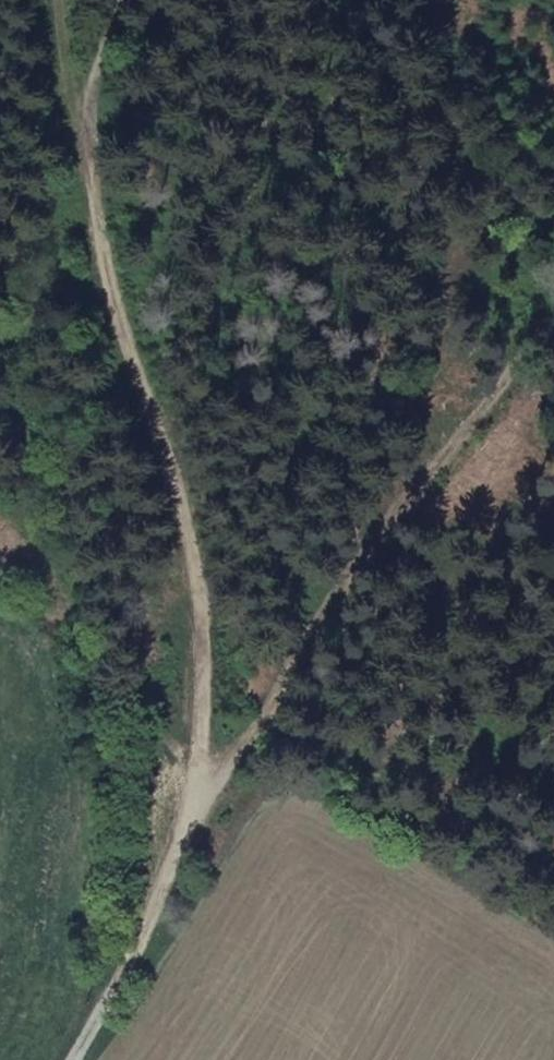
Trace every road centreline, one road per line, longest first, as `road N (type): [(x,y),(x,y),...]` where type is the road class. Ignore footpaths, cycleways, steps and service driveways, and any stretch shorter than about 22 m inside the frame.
road 1 (track): [(168,848),(450,420),(553,304)]
road 2 (track): [(137,507),(174,655),(168,848),(71,1059)]
road 3 (track): [(137,507),(106,352),(83,50),(107,0)]

